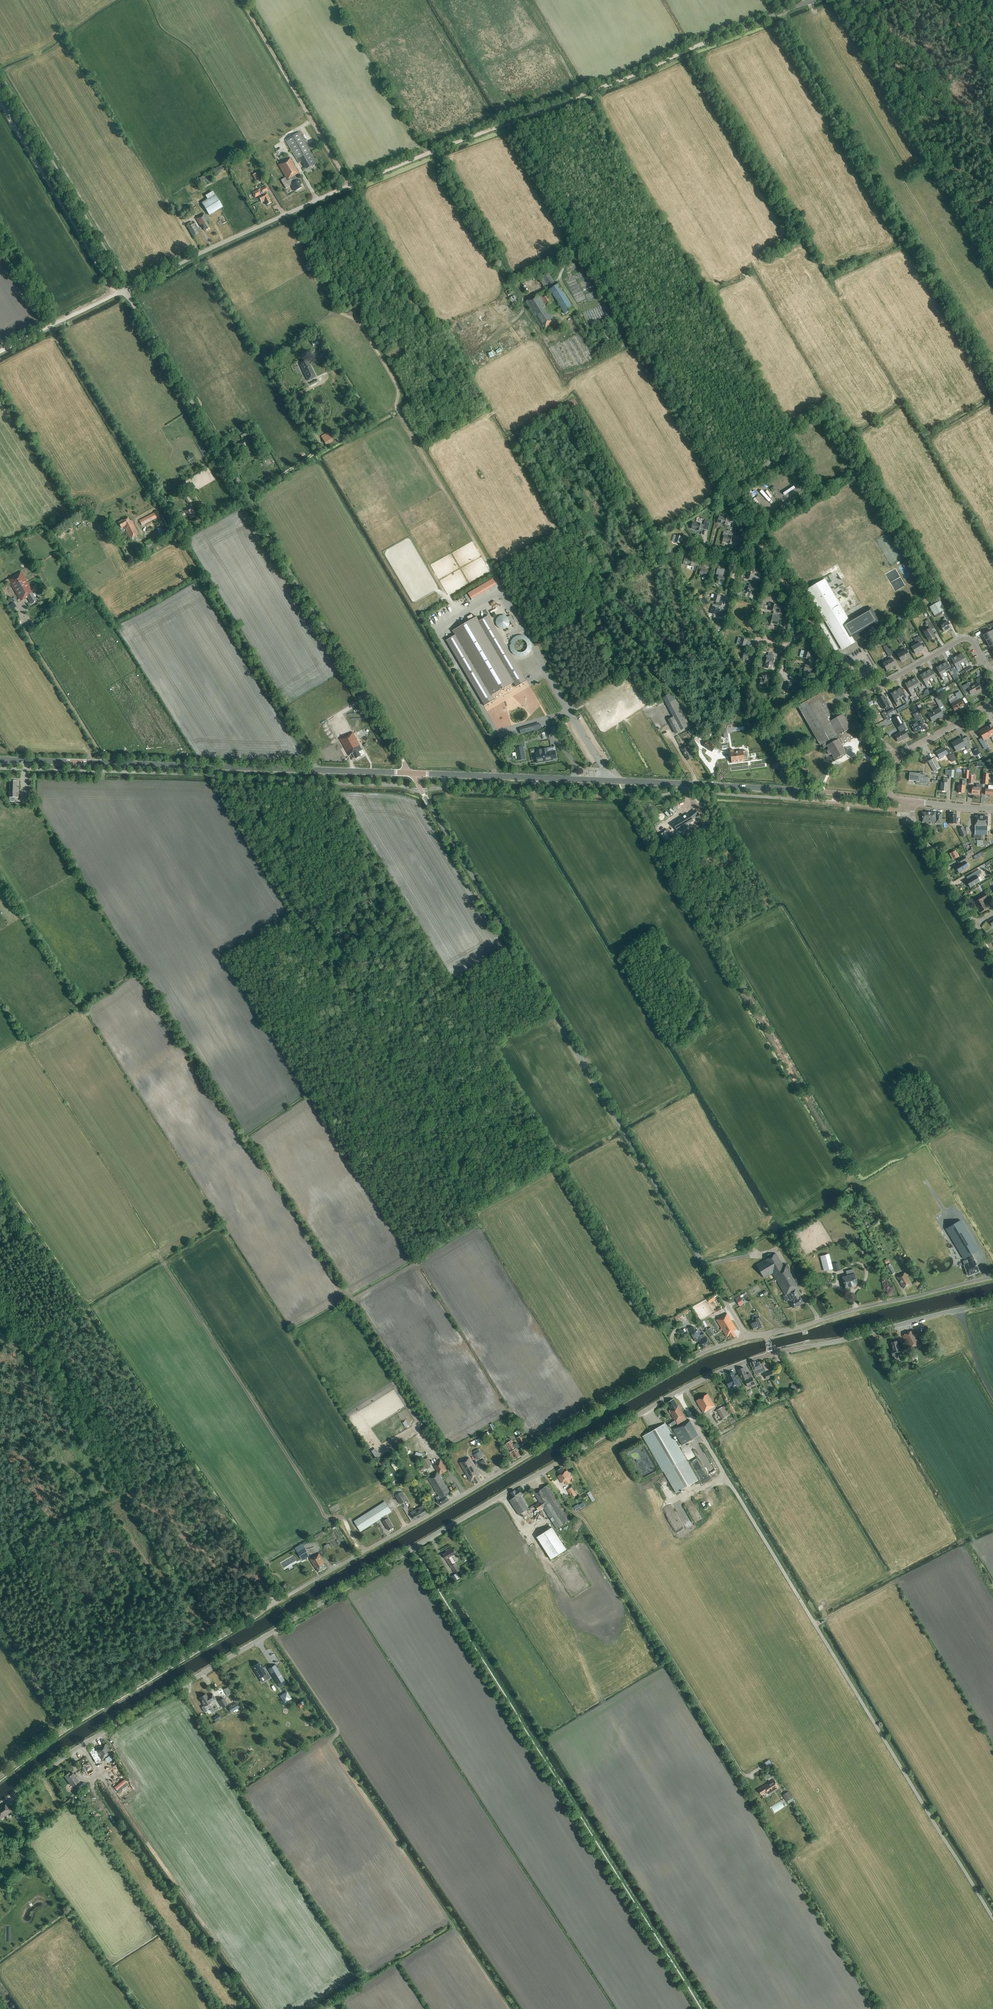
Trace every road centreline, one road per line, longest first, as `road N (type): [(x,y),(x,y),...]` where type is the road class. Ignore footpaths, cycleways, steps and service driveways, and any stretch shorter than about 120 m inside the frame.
road 1 (unclassified): [(0,1805),(74,1750),(634,1417),(771,1354)]
road 2 (unclassified): [(747,1338),(410,773)]
road 3 (track): [(677,1392),(992,1920)]
road 4 (unclassified): [(410,773),(124,290)]
road 5 (unclassified): [(265,1610),(624,1396),(747,1338)]
road 6 (track): [(766,549),(507,124)]
road 7 (tertiary): [(890,798),(410,773)]
road 8 (track): [(350,186),(784,12)]
road 9 (tertiary): [(410,773),(0,759)]
road 10 (track): [(742,1773),(584,1519),(543,1472)]
road 11 (track): [(0,1778),(64,1730),(265,1610)]
road 12 (track): [(124,290),(350,186)]
road 13 (track): [(324,380),(297,397),(320,448),(315,454),(214,517),(197,498)]
road 14 (track): [(55,323),(156,499),(157,509),(135,519)]
road 15 (unclassified): [(766,1334),(992,1277)]
road 16 (unclassified): [(771,1354),(992,1302)]
road 17 (track): [(117,293),(0,100)]
road 18 (track): [(350,186),(240,0)]
road 19 (track): [(103,763),(21,626),(21,610)]
road 20 (residential): [(854,701),(963,638),(992,678)]
road 21 (unclassified): [(992,914),(975,925),(914,826),(913,801)]

